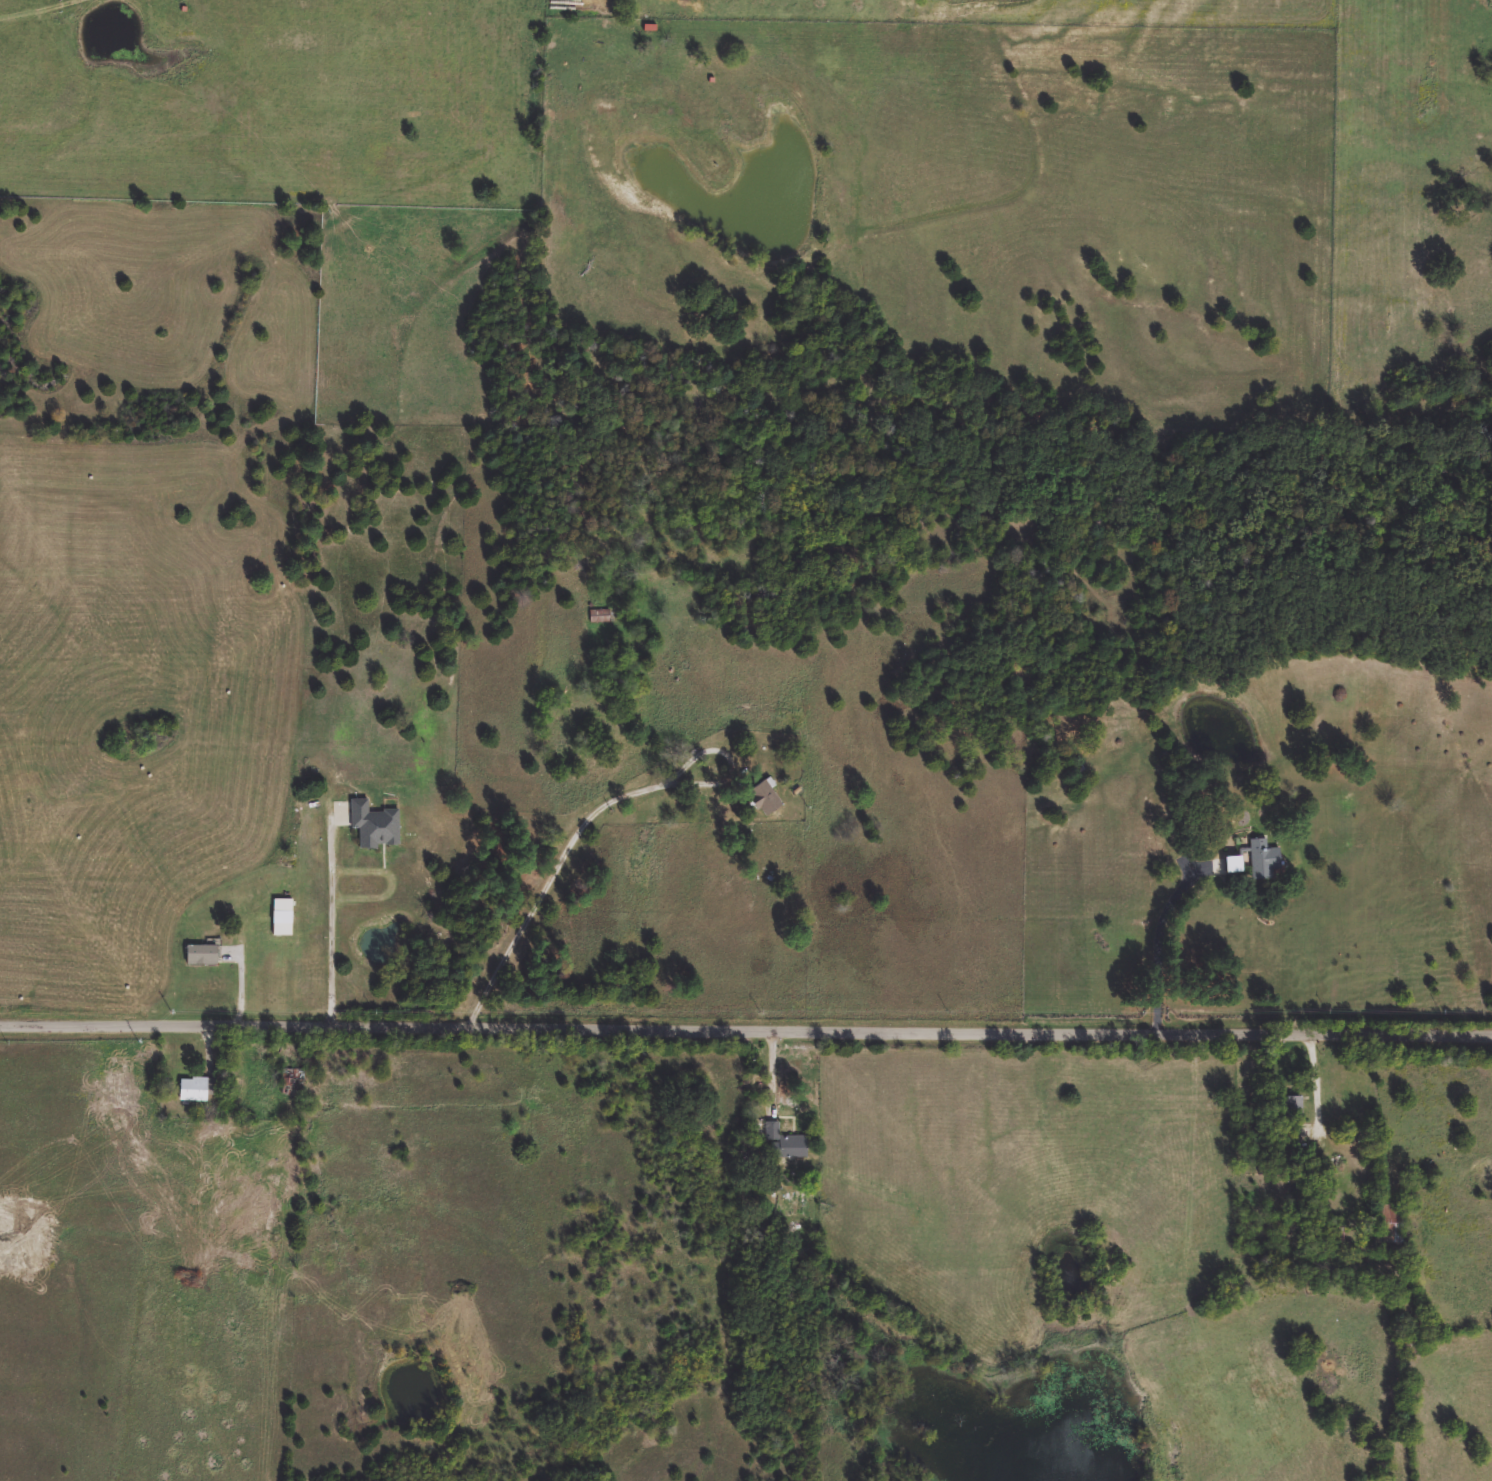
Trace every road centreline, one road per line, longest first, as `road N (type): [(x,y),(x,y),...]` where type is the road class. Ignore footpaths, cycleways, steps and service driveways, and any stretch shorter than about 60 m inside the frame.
road 1 (residential): [(1491,1033),(1310,1026),(1160,1039),(776,1022),(0,1020)]

